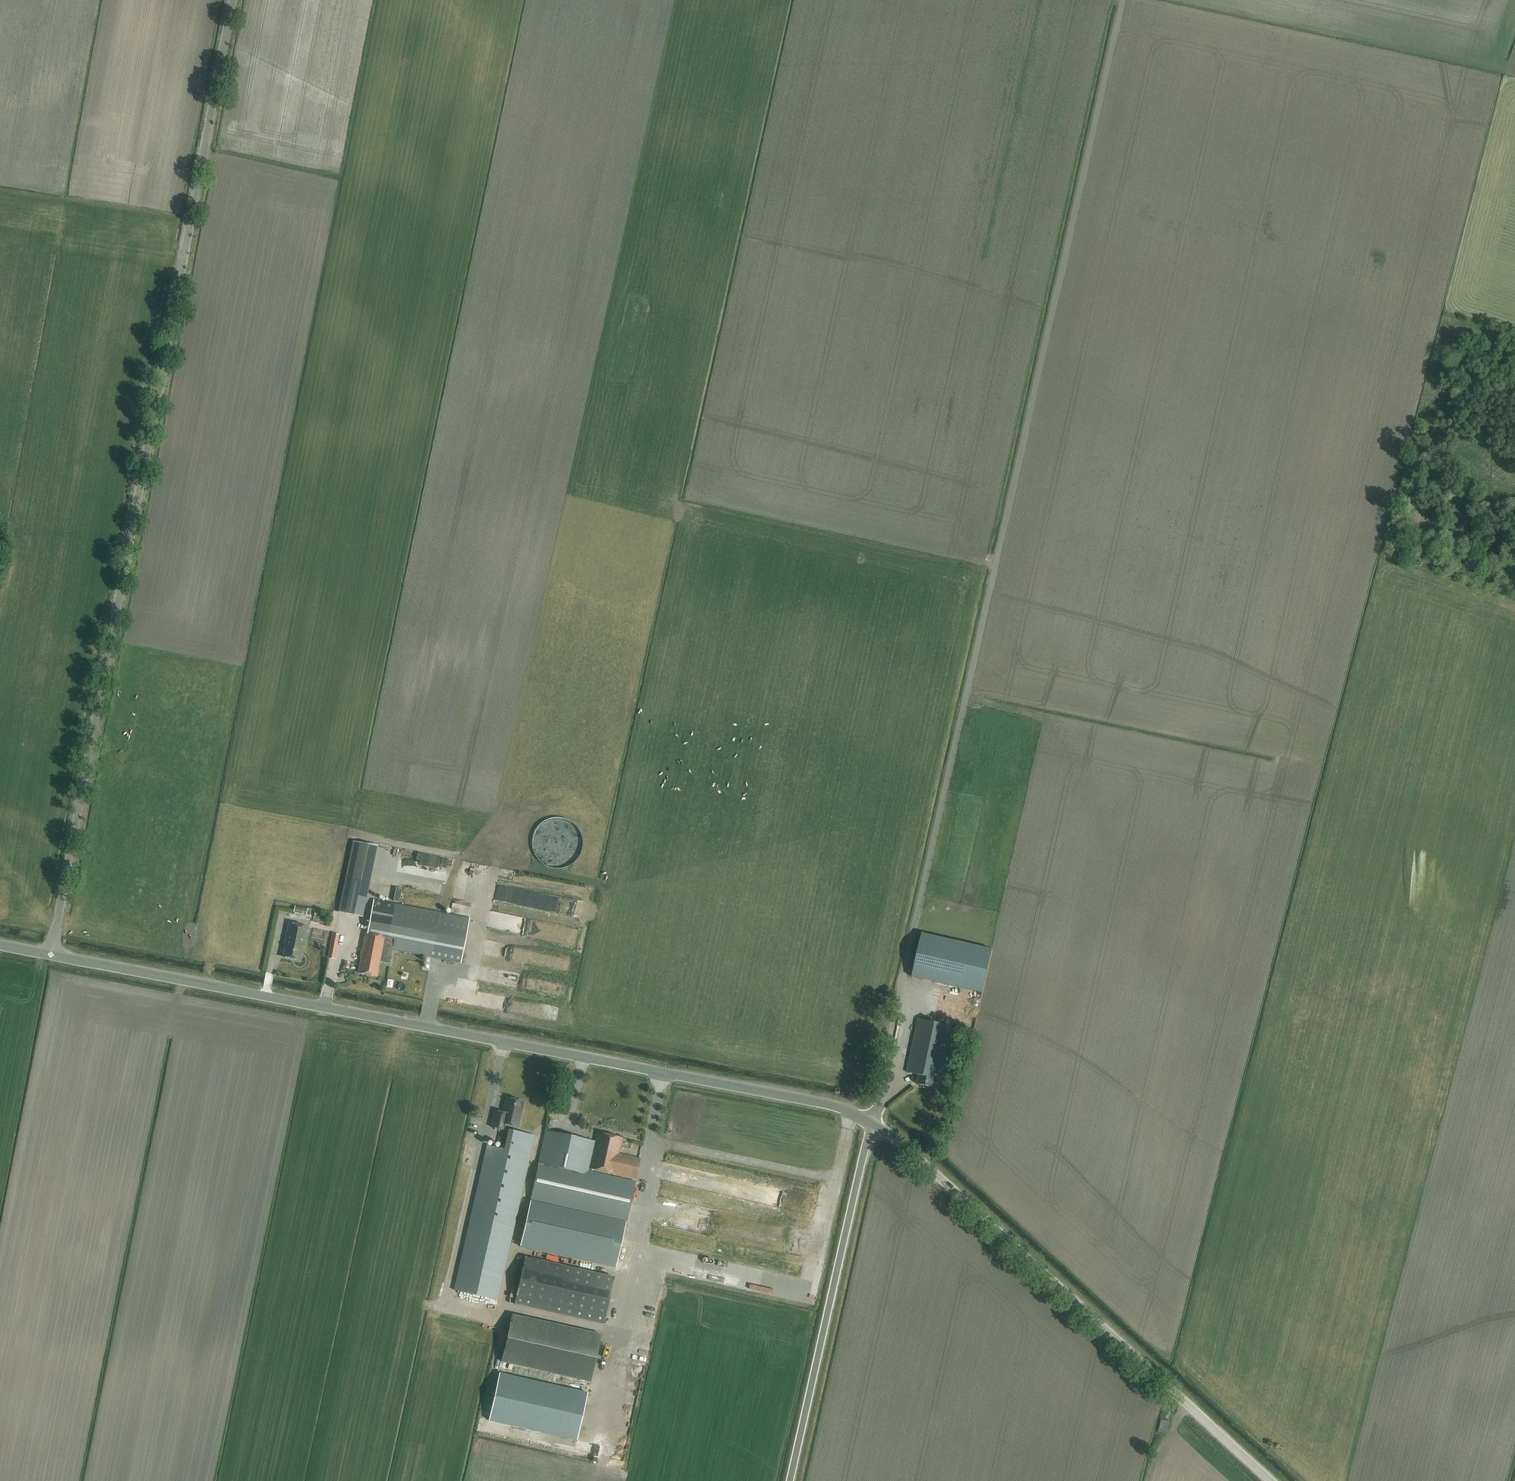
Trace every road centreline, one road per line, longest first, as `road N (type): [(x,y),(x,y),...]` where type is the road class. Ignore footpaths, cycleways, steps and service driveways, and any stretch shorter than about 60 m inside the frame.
road 1 (unclassified): [(871,1121),(1122,0)]
road 2 (unclassified): [(54,935),(232,0)]
road 3 (unclassified): [(871,1121),(820,1103),(51,954)]
road 4 (unclassified): [(1273,1480),(871,1121)]
road 5 (unclassified): [(790,1480),(871,1121)]

